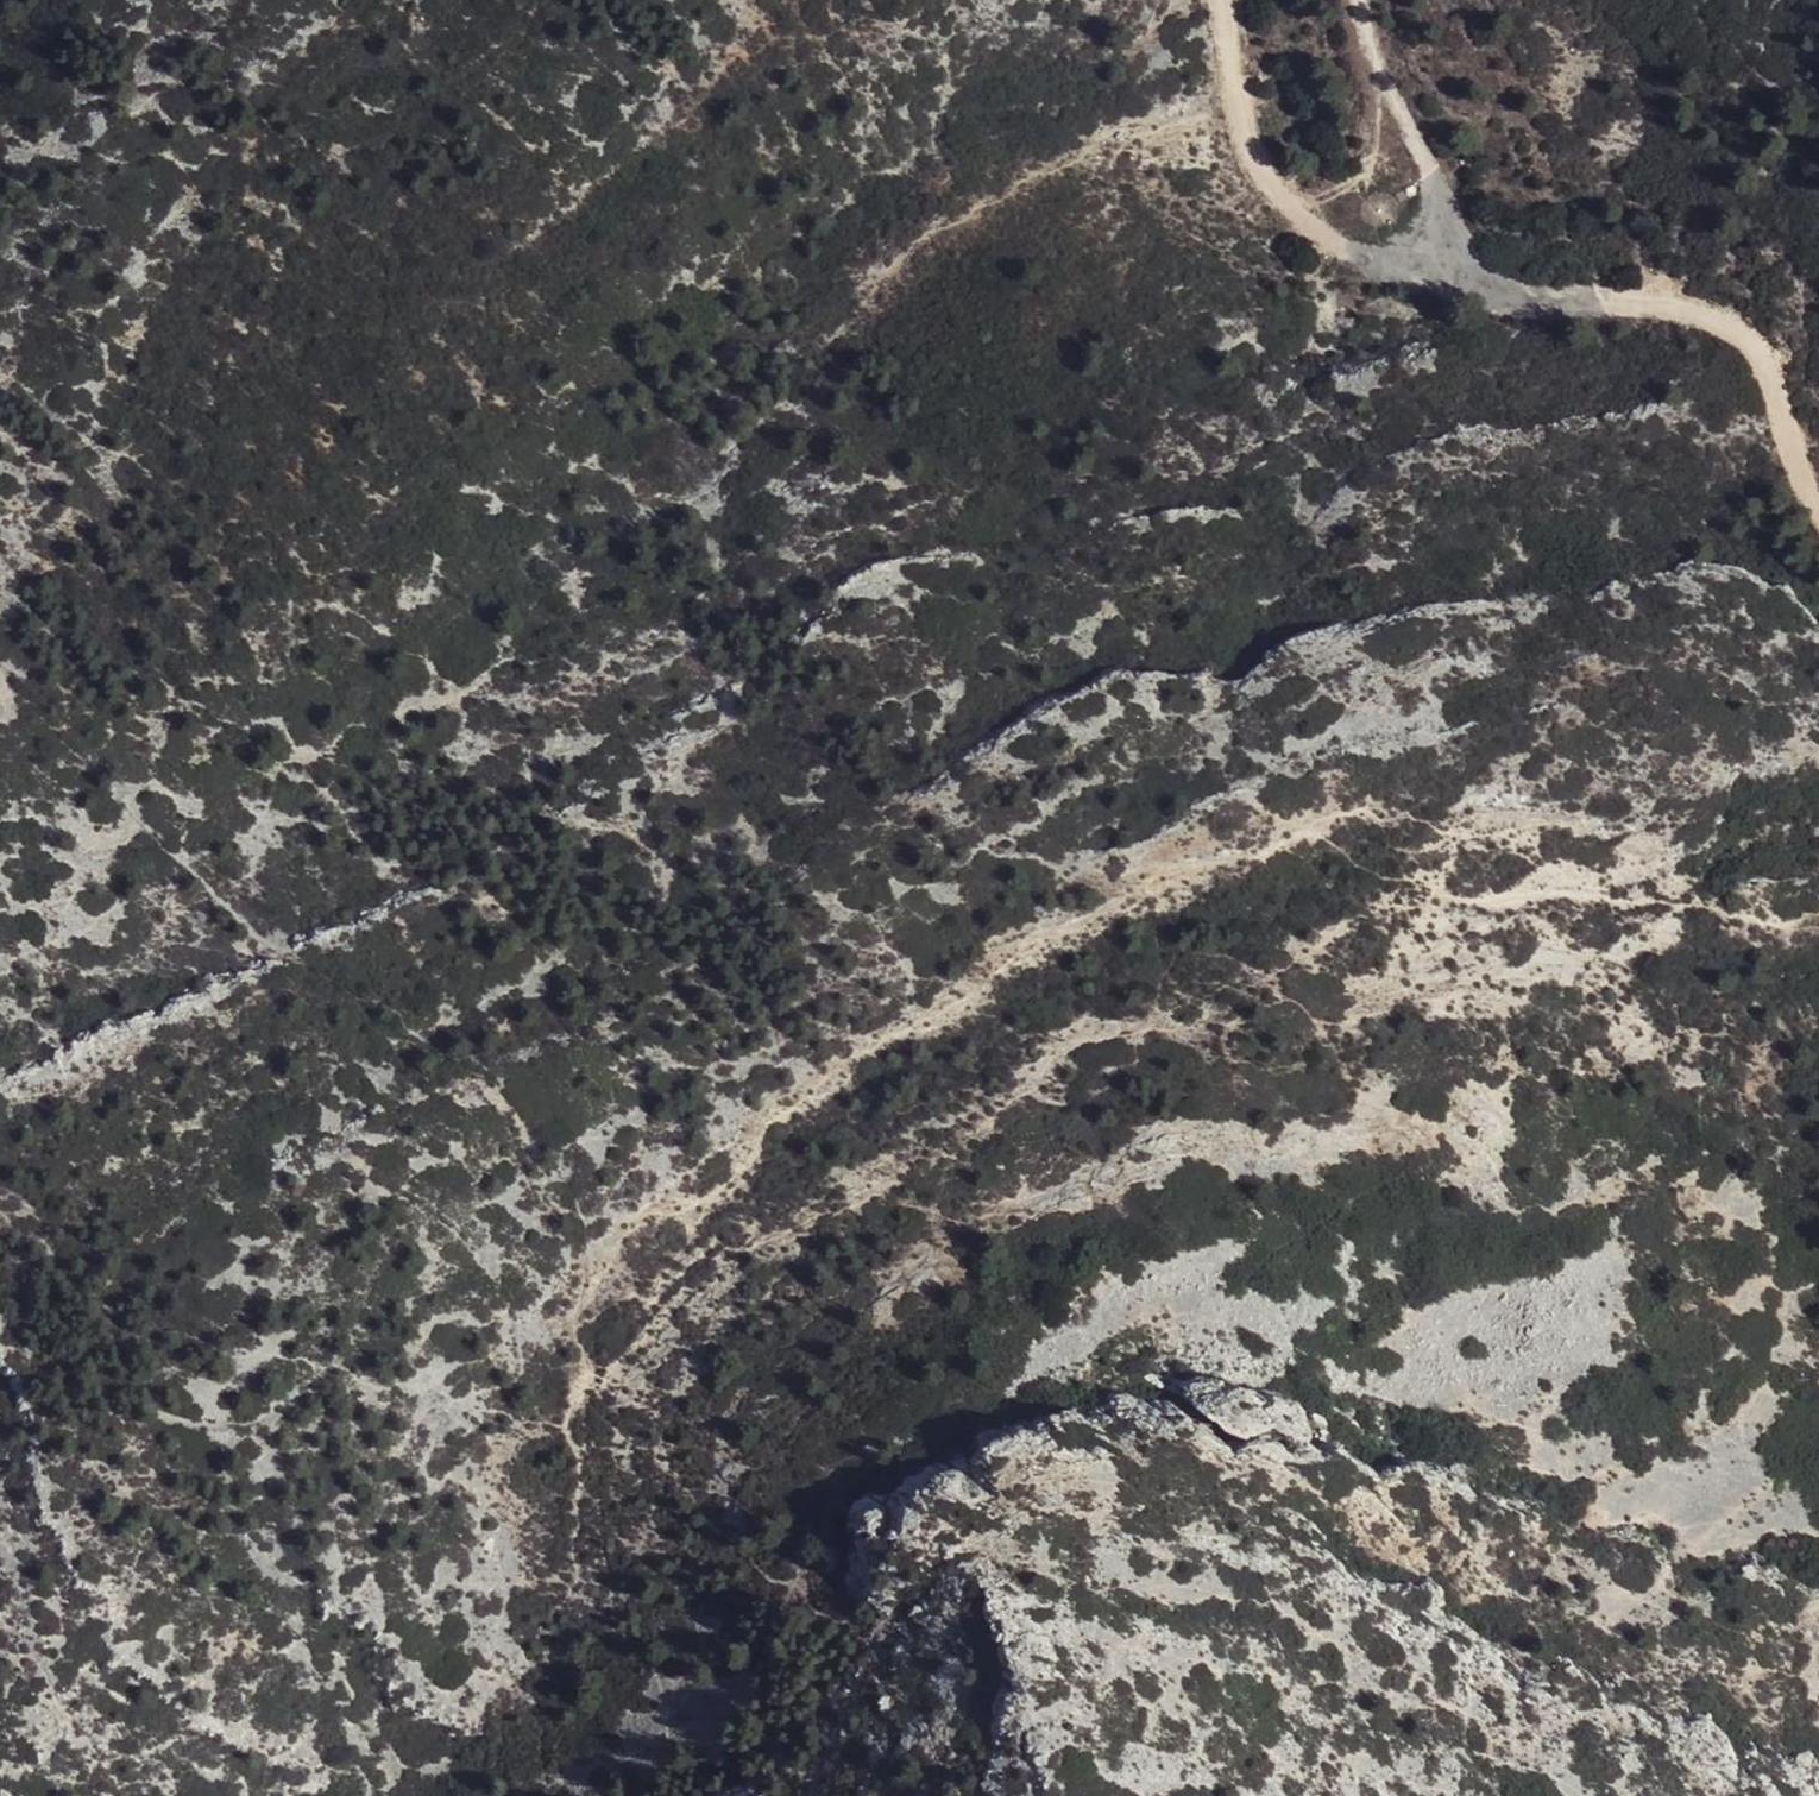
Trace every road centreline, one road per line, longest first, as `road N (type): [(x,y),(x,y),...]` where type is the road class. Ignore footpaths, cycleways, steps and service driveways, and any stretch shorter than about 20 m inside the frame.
road 1 (track): [(1207,0),(1230,138),(1261,212),(1329,251),(1452,292),(1531,310),(1650,311),(1715,325),(1754,347),(1781,388),(1818,490)]
road 2 (track): [(1452,292),(1452,224),(1383,76),(1361,0)]

